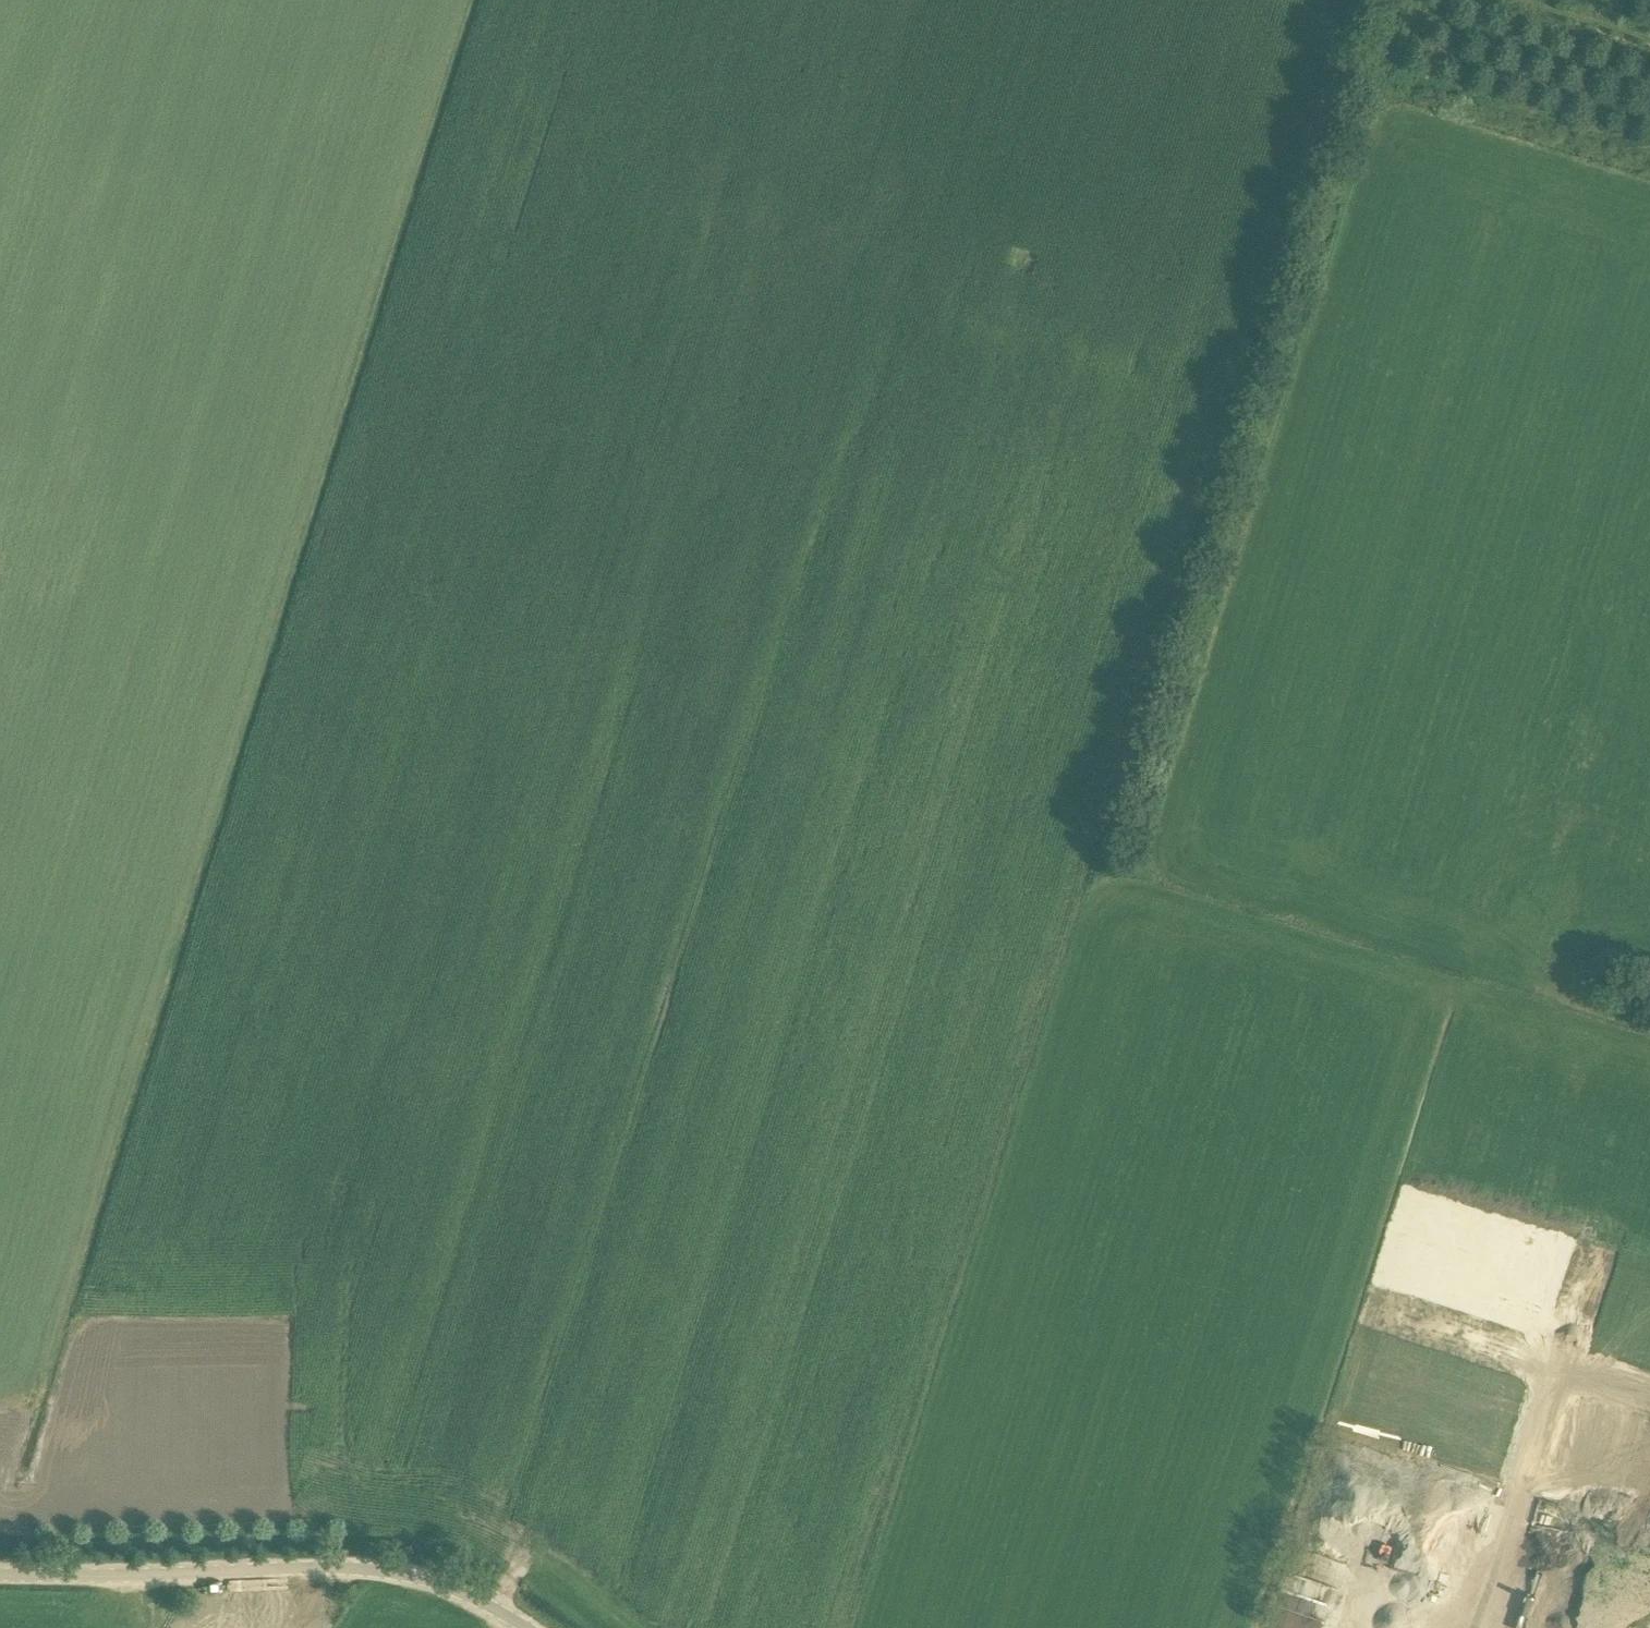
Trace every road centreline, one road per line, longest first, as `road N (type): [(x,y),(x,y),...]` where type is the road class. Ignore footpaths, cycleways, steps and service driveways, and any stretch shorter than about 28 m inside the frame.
road 1 (unclassified): [(526,1627),(458,1591),(390,1573),(0,1574)]

